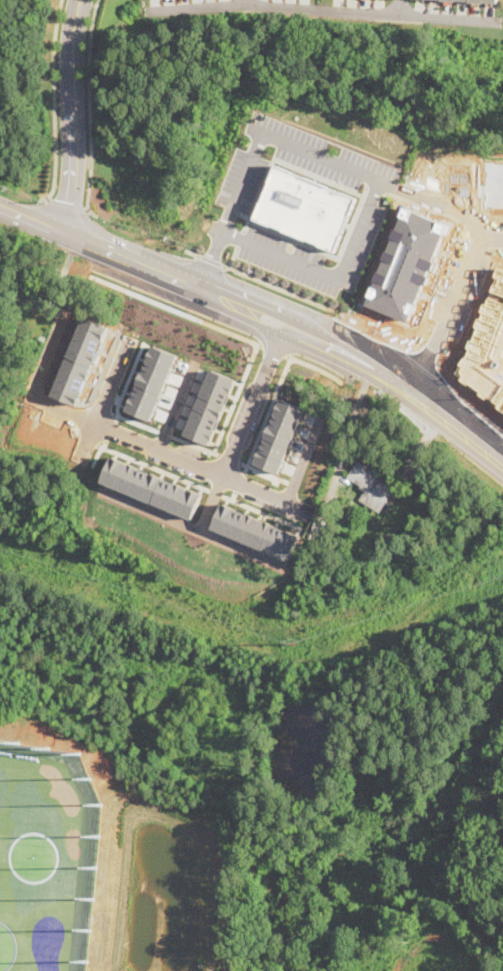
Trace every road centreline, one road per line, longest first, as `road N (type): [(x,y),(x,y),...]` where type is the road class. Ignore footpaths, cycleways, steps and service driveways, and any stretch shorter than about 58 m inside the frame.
road 1 (secondary): [(285,325),(396,385),(502,468)]
road 2 (secondary): [(63,232),(285,325)]
road 3 (residential): [(79,1),(74,174),(63,232)]
road 4 (residential): [(93,424),(296,506)]
road 5 (residential): [(285,325),(222,475)]
road 6 (residential): [(81,454),(127,338)]

